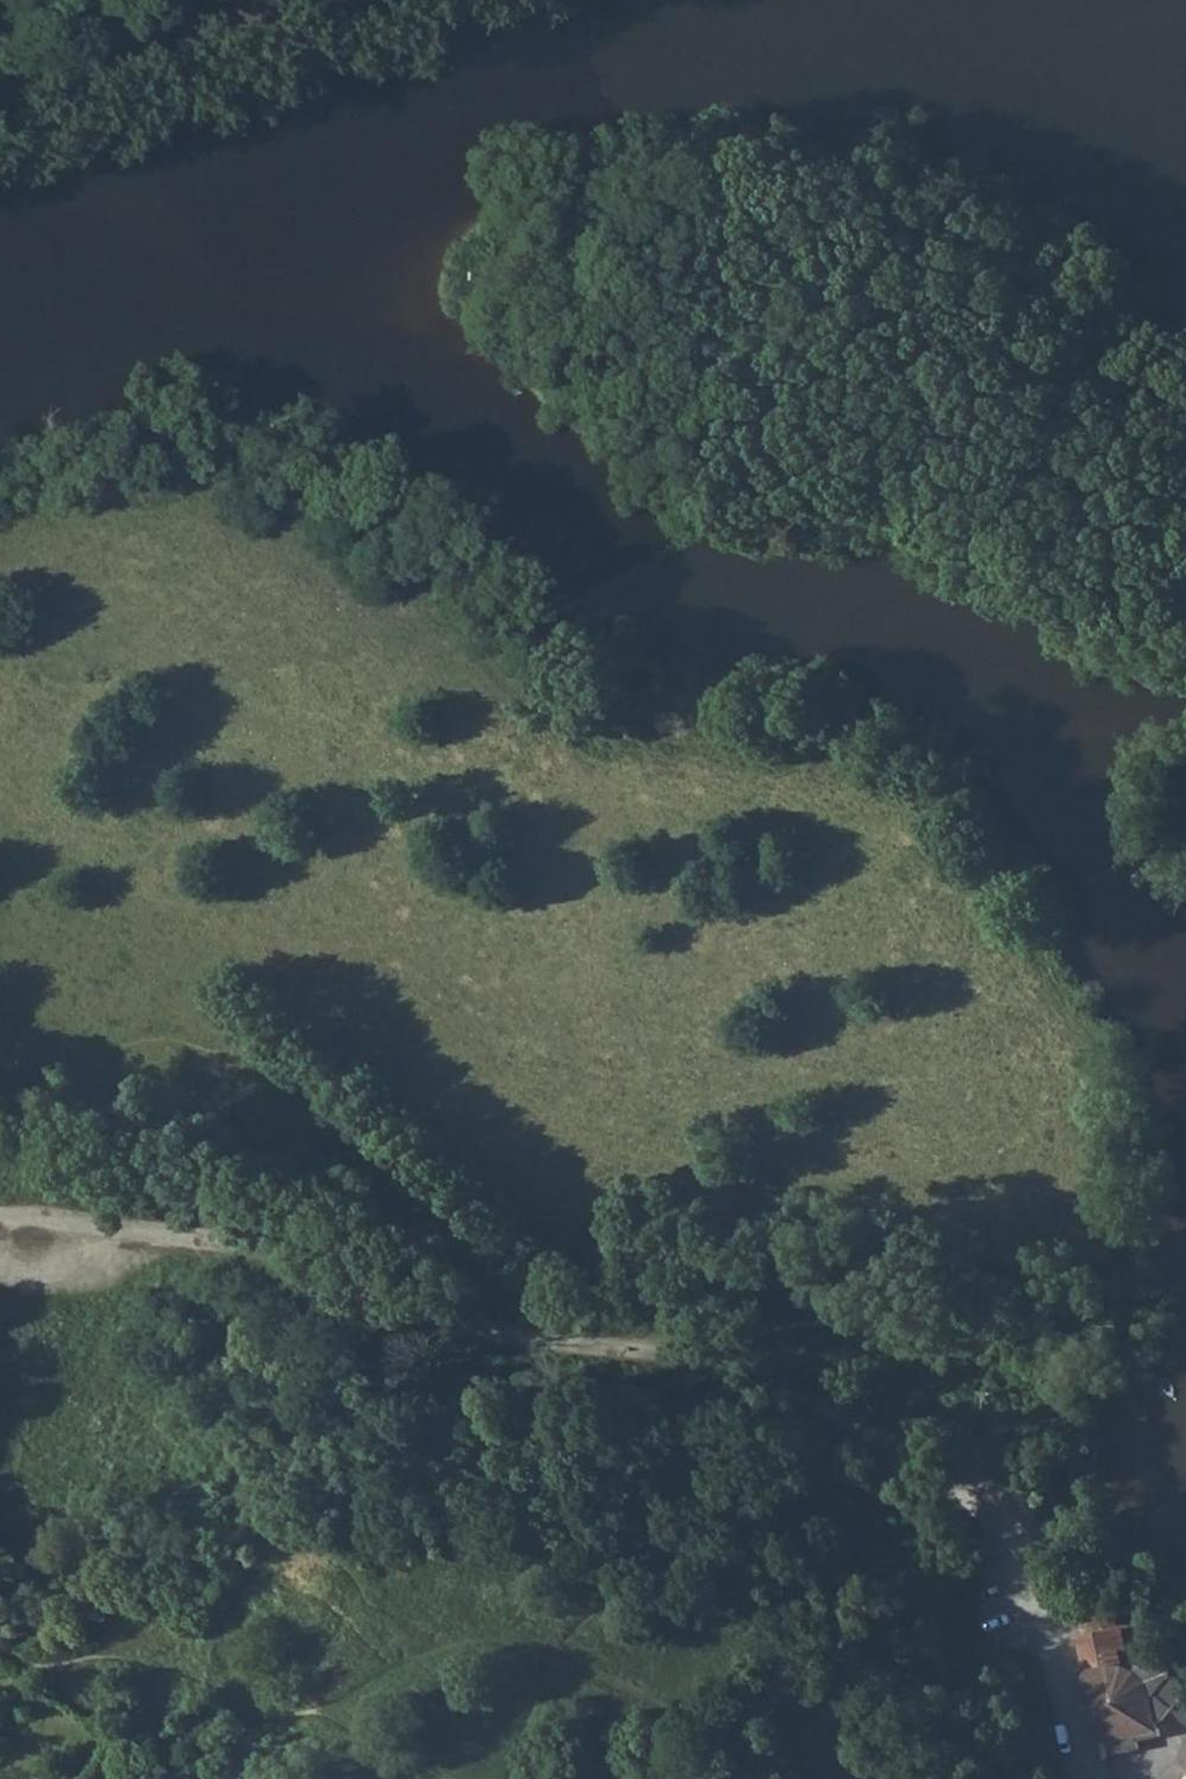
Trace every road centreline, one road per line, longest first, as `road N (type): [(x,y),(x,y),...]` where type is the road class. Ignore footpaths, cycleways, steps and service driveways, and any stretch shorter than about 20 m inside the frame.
road 1 (track): [(0,1218),(225,1242),(446,1327),(697,1360),(811,1408),(966,1502),(1003,1539)]
road 2 (track): [(0,111),(337,0)]
road 3 (unclassified): [(1003,1539),(1071,1716),(1082,1778)]

